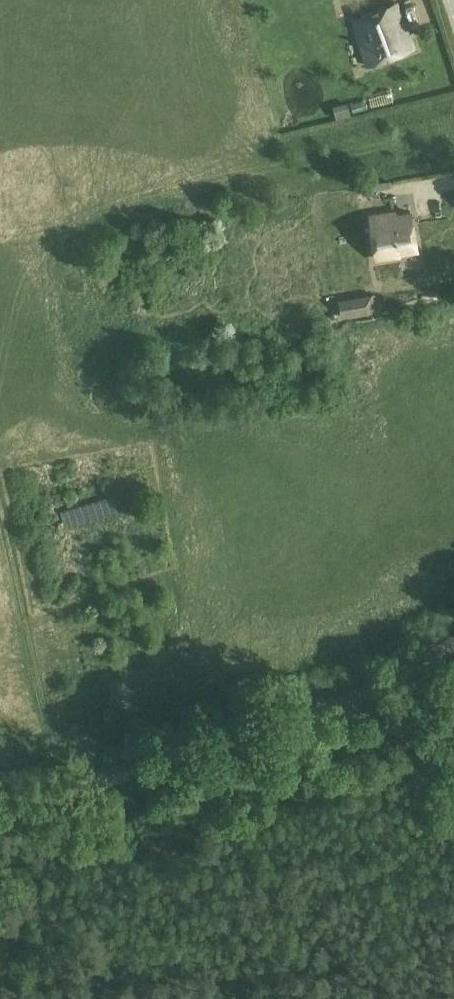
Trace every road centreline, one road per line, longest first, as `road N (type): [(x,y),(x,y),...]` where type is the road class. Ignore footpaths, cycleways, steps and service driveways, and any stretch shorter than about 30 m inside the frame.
road 1 (track): [(0,804),(320,711),(453,638)]

